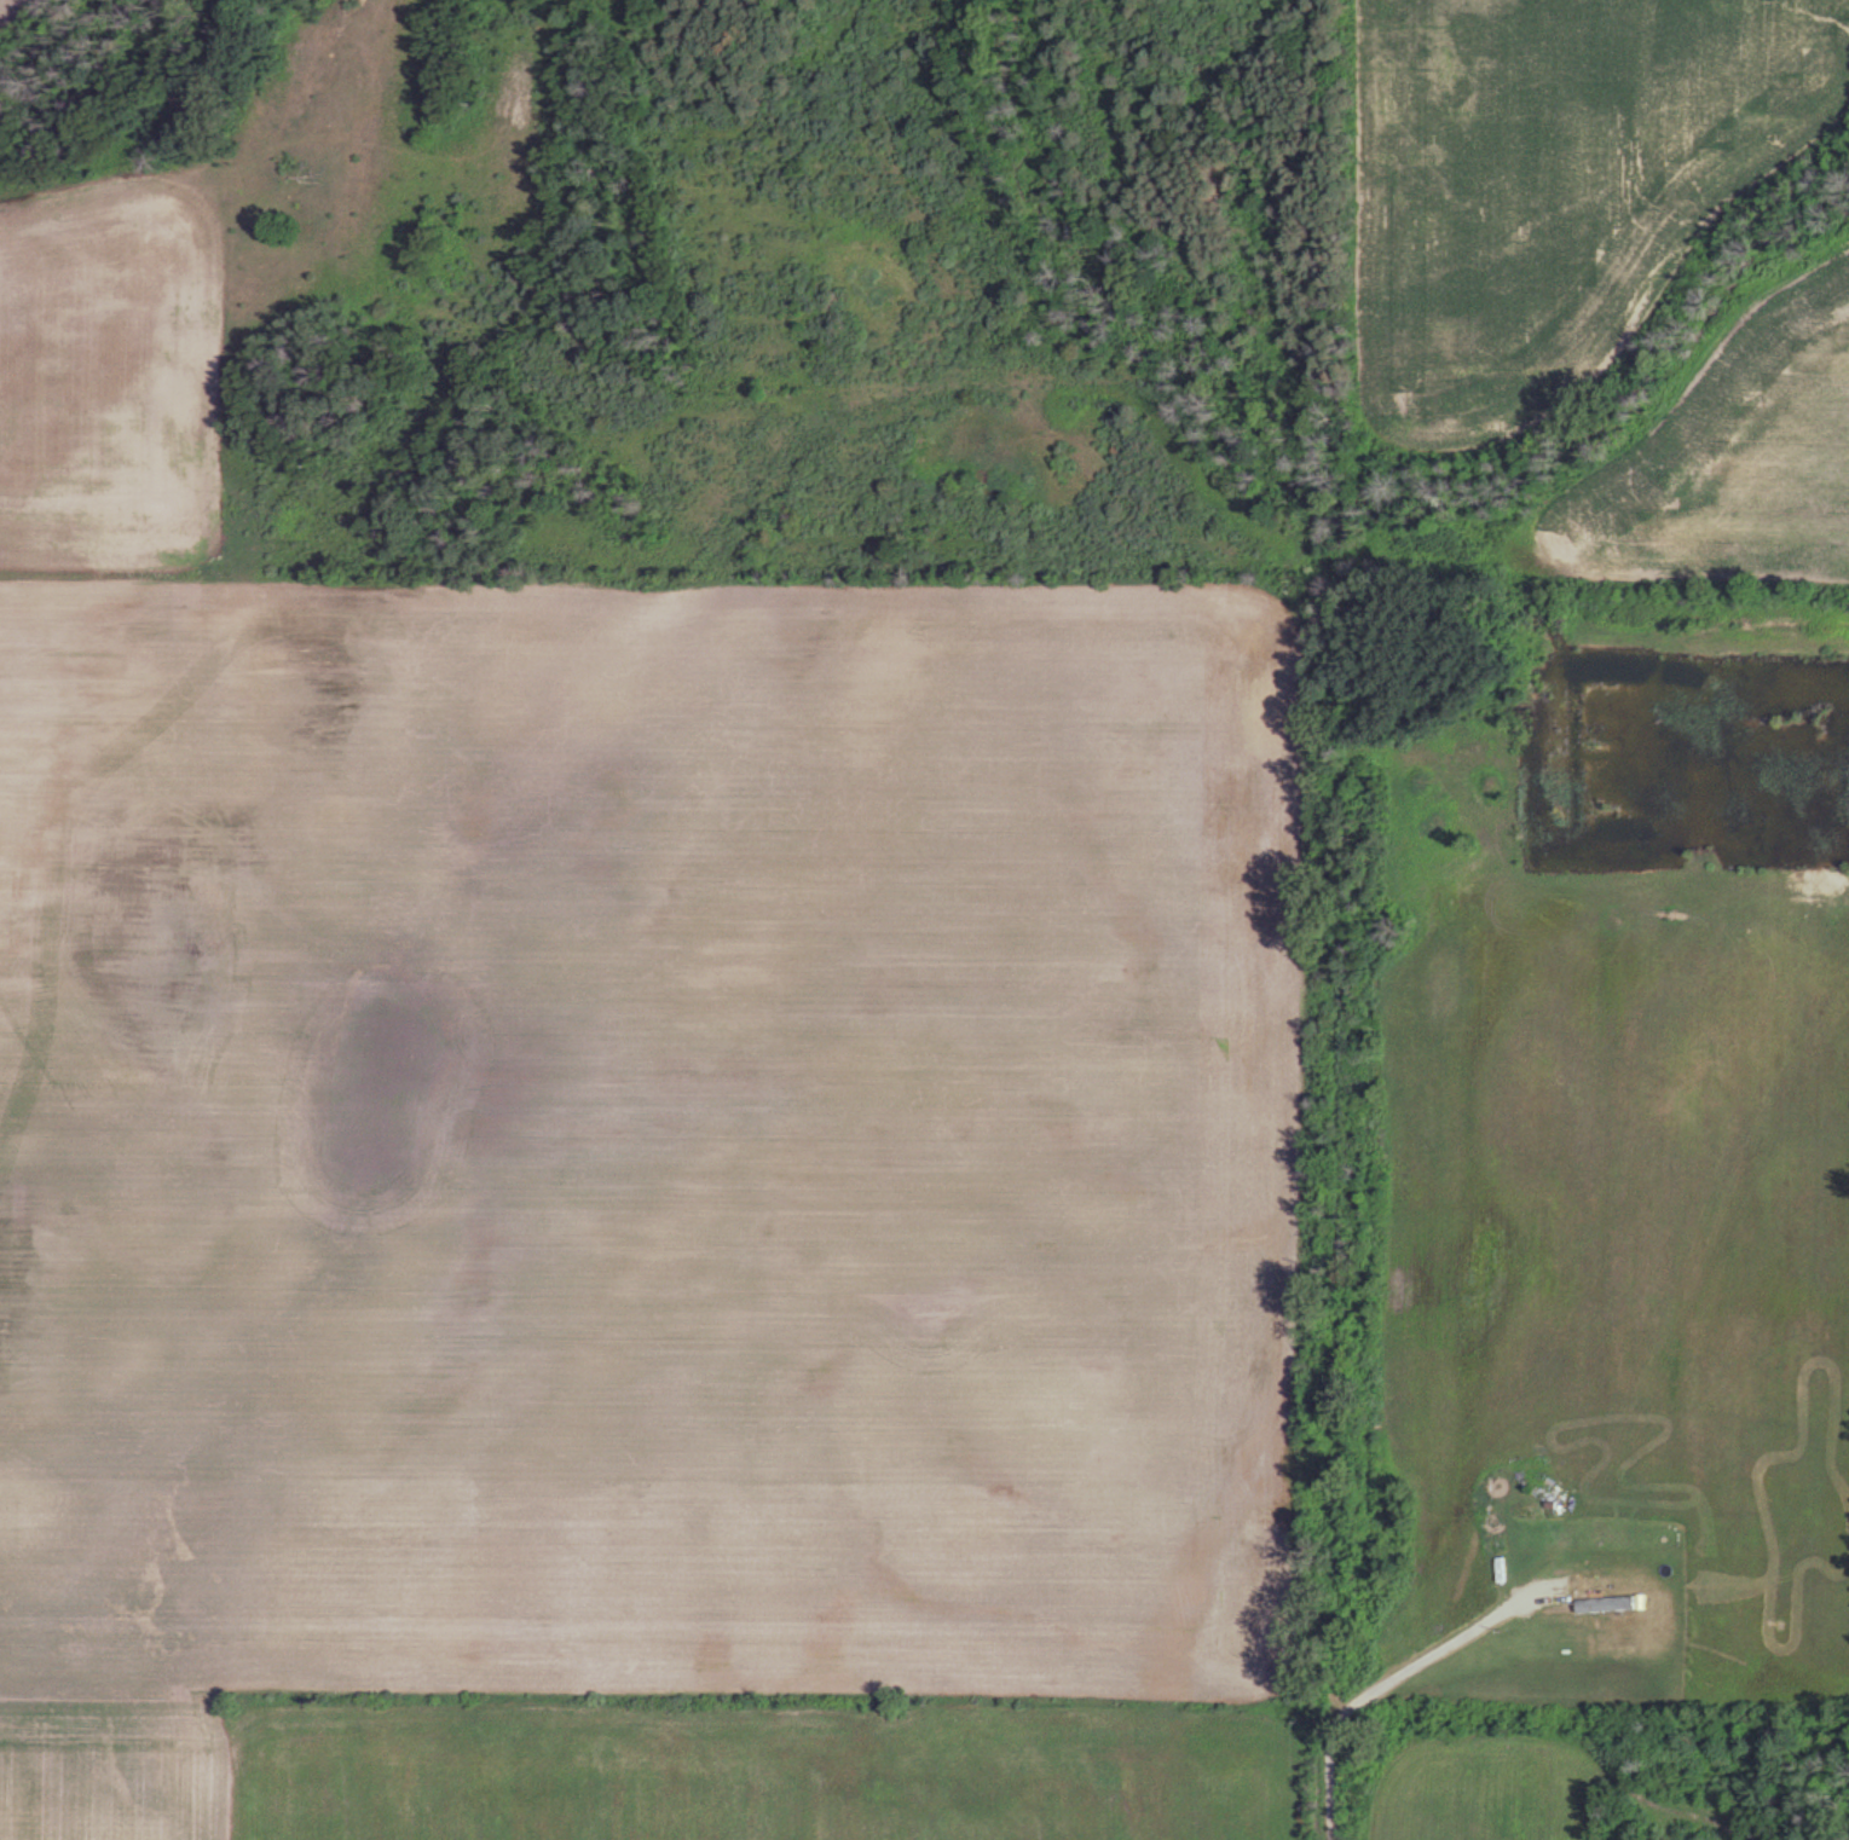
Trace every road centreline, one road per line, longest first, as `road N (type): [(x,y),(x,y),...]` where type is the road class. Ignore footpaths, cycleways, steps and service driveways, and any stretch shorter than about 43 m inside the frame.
road 1 (track): [(1334,1839),(1335,1384),(1314,903)]
road 2 (track): [(1334,1722),(1364,1693),(1519,1601),(1565,1590)]

